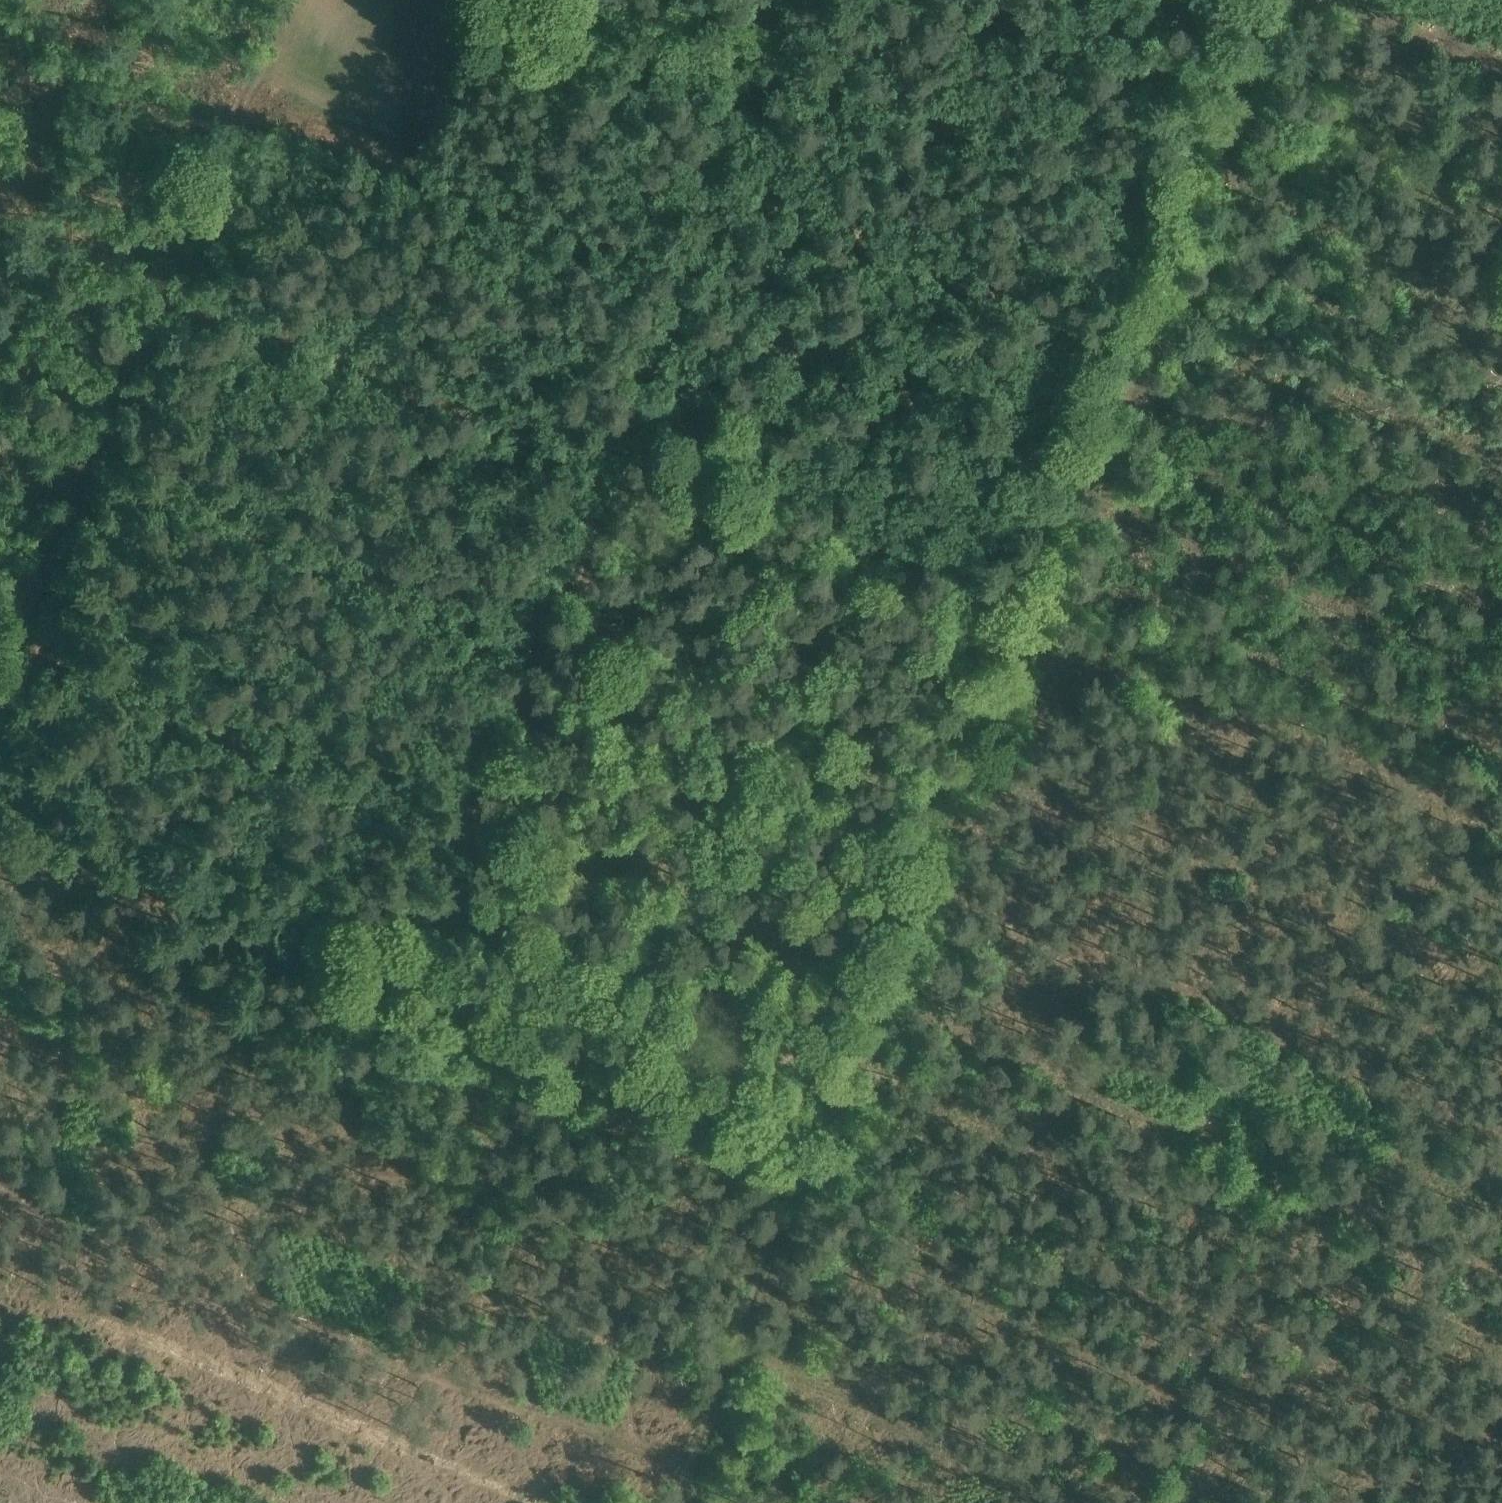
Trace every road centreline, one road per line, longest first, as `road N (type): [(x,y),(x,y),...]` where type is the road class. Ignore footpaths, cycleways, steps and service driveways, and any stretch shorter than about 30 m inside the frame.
road 1 (track): [(677,1502),(1281,0)]
road 2 (track): [(238,54),(0,680)]

